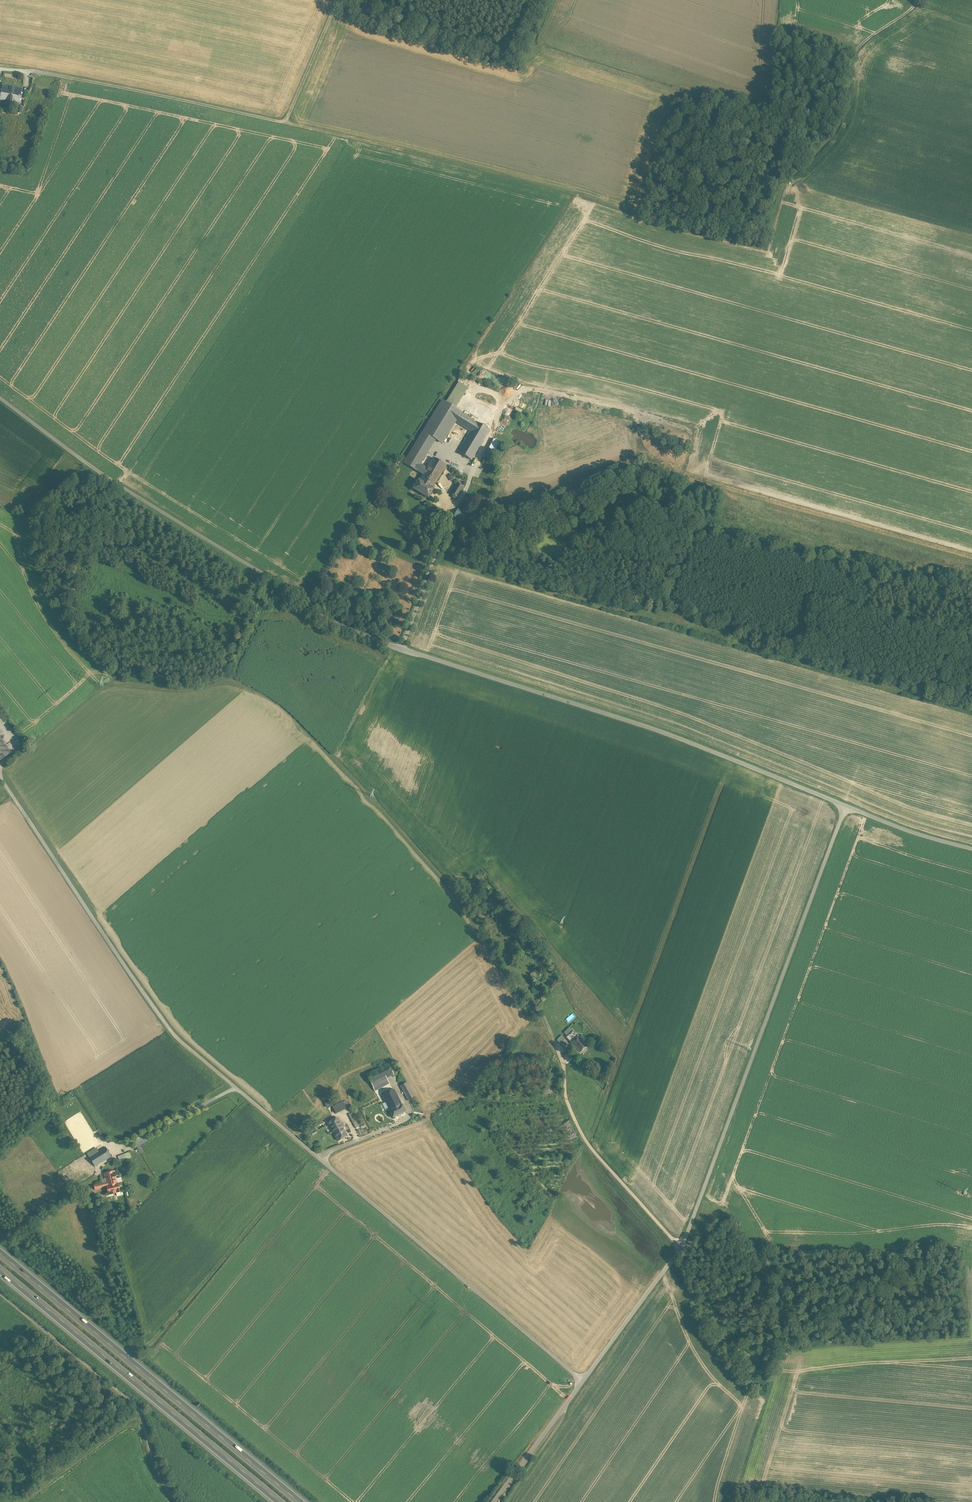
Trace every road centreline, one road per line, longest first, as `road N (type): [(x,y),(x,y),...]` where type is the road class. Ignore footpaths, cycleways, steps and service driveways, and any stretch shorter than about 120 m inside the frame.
road 1 (unclassified): [(846,806),(649,727),(345,628),(0,398)]
road 2 (track): [(916,0),(856,50),(844,117),(786,181),(769,249),(288,123)]
road 3 (unclassified): [(583,1380),(683,1246),(846,806)]
road 4 (track): [(971,643),(489,511)]
road 5 (unclassified): [(583,1380),(235,1087)]
road 6 (motorway): [(303,1501),(0,1251)]
road 7 (track): [(235,1087),(175,1036),(0,777)]
road 8 (motorway): [(0,1266),(283,1501)]
road 9 (track): [(272,579),(220,677),(186,687),(103,689),(0,774)]
road 10 (track): [(182,1501),(161,1470),(138,1404),(0,1293)]
road 11 (track): [(683,1246),(585,1141),(541,1008)]
road 12 (track): [(288,123),(66,78)]
road 13 (unclassified): [(494,1501),(583,1380)]
road 14 (track): [(288,123),(337,0)]
road 15 (unclassified): [(971,849),(846,806)]

